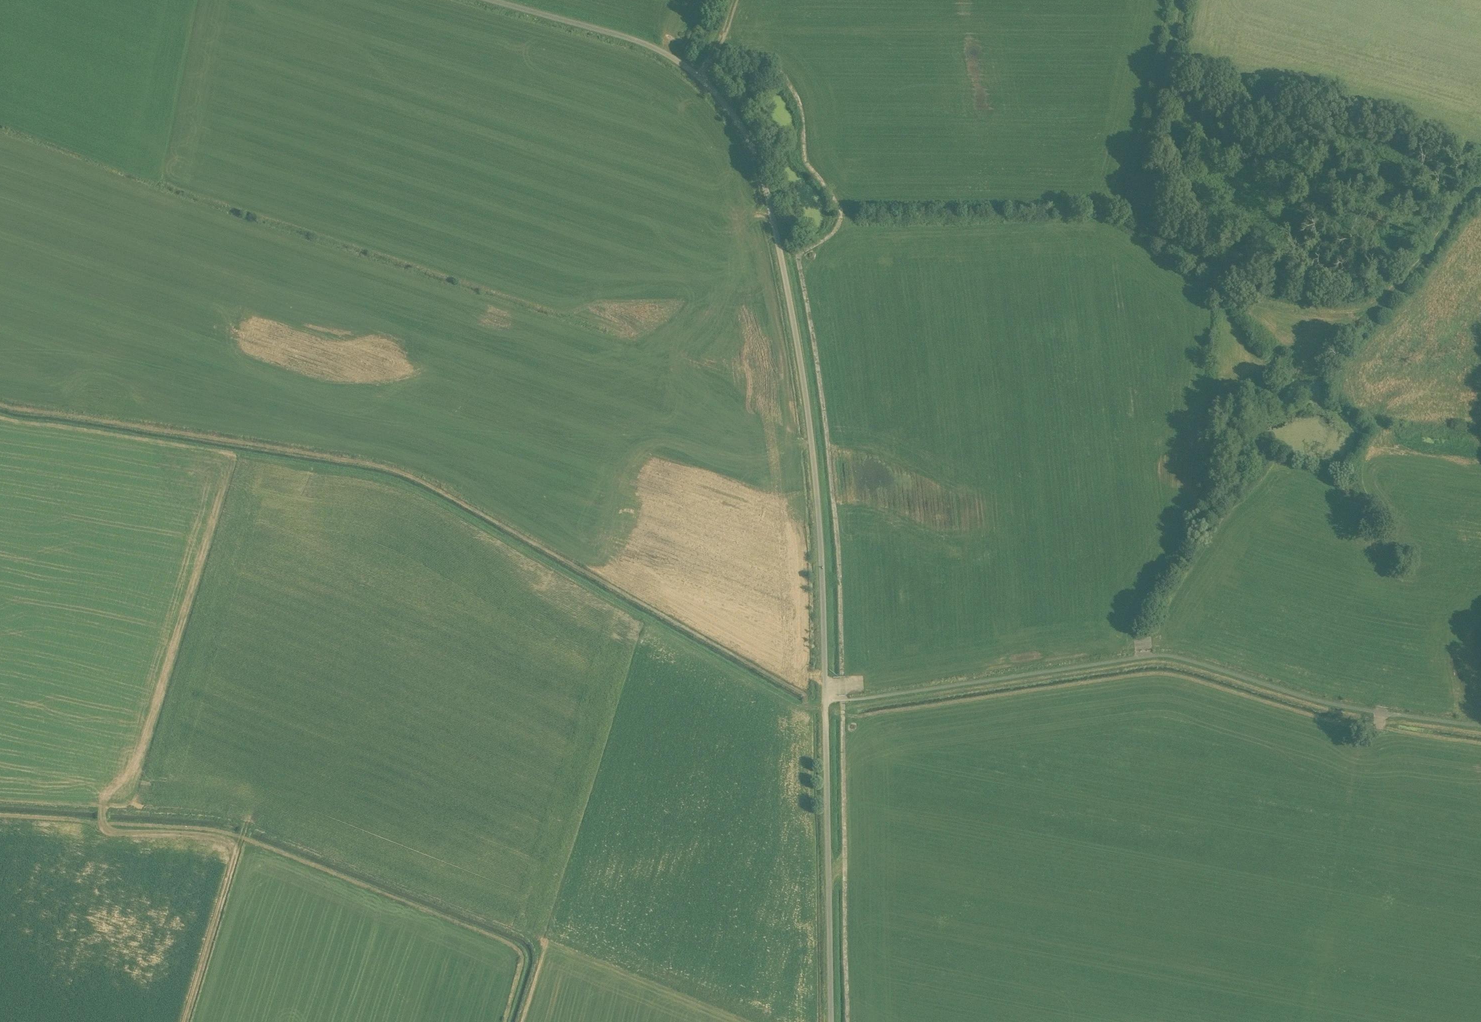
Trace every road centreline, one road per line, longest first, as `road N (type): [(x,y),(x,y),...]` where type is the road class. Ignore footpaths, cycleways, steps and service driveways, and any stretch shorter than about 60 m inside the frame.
road 1 (unclassified): [(832,1021),(813,458),(758,162),(726,105),(659,50),(492,0)]

